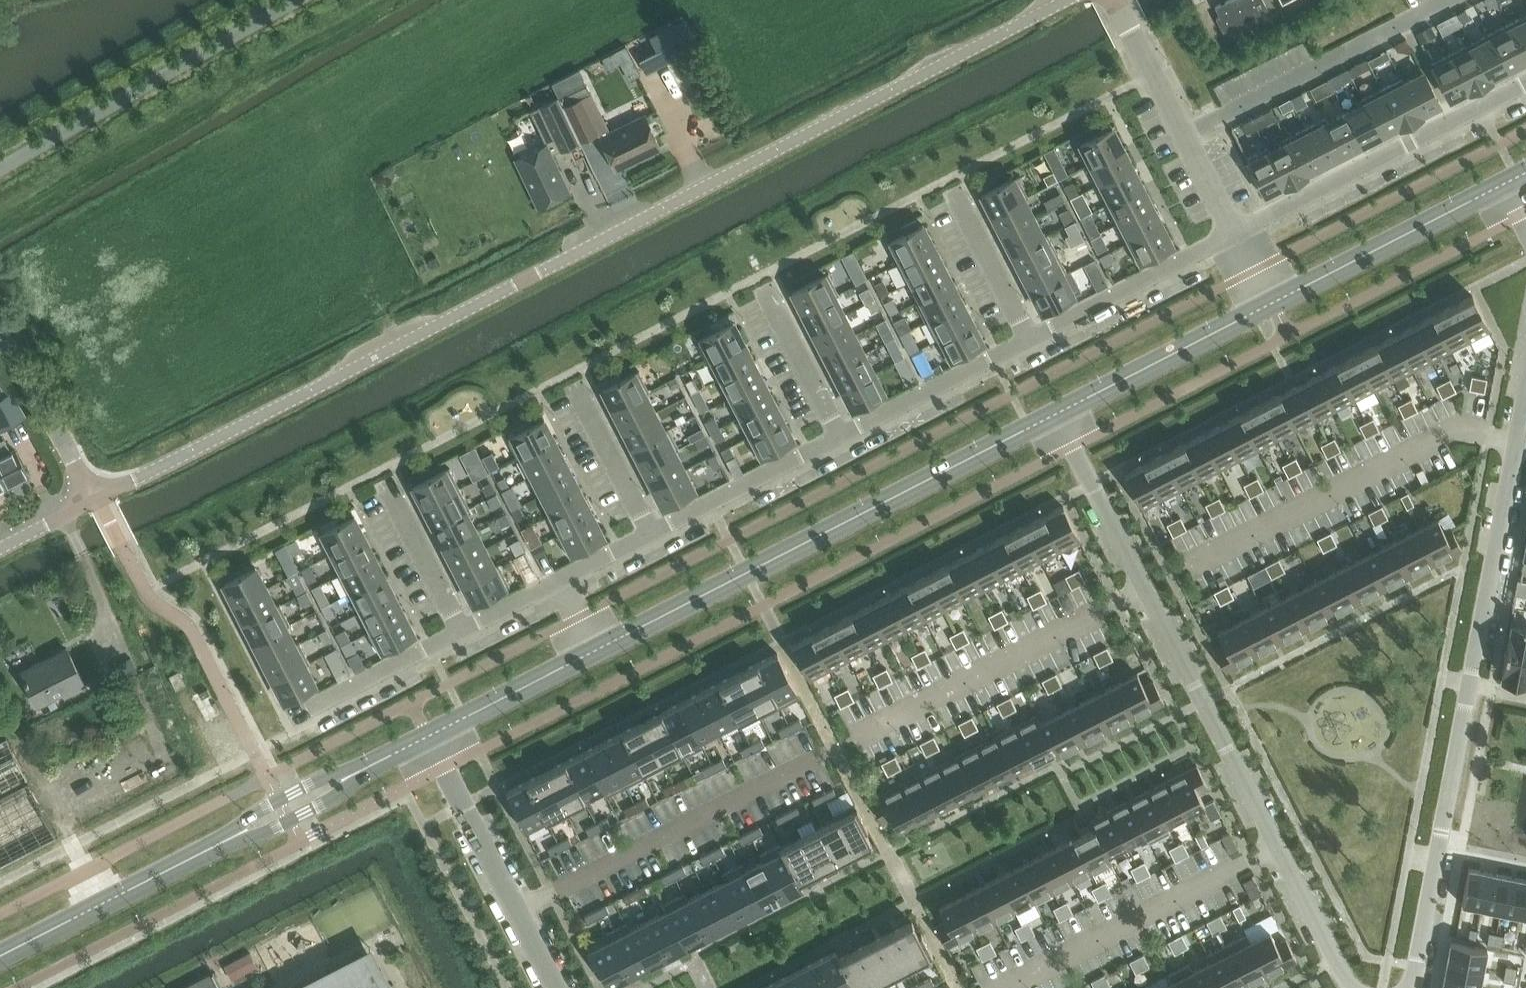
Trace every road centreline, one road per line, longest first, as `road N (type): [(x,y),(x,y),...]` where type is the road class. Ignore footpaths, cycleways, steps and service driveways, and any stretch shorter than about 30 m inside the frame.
road 1 (residential): [(98,497),(1068,0)]
road 2 (residential): [(1056,414),(1353,987)]
road 3 (residential): [(1412,987),(1525,379)]
road 4 (tertiary): [(597,651),(1056,414)]
road 5 (residential): [(1525,83),(1234,233)]
road 6 (residential): [(427,737),(559,987)]
road 7 (residential): [(1116,0),(1234,233)]
road 8 (tertiary): [(1272,303),(1504,185)]
road 9 (tertiary): [(0,957),(220,845)]
road 10 (tertiary): [(1056,414),(1272,303)]
road 11 (residential): [(1234,233),(1030,338)]
road 12 (residential): [(841,436),(651,534)]
road 13 (residential): [(1030,338),(841,436)]
road 14 (residential): [(464,630),(288,721)]
road 15 (unclassified): [(98,497),(0,327)]
road 16 (tertiary): [(427,737),(597,651)]
road 17 (tertiary): [(368,768),(280,798),(220,845)]
road 18 (tertiary): [(220,845),(291,821),(368,768)]
road 19 (residential): [(841,436),(768,291)]
road 20 (residential): [(1030,338),(957,193)]
road 21 (residential): [(464,630),(390,486)]
road 22 (residential): [(651,534),(579,390)]

